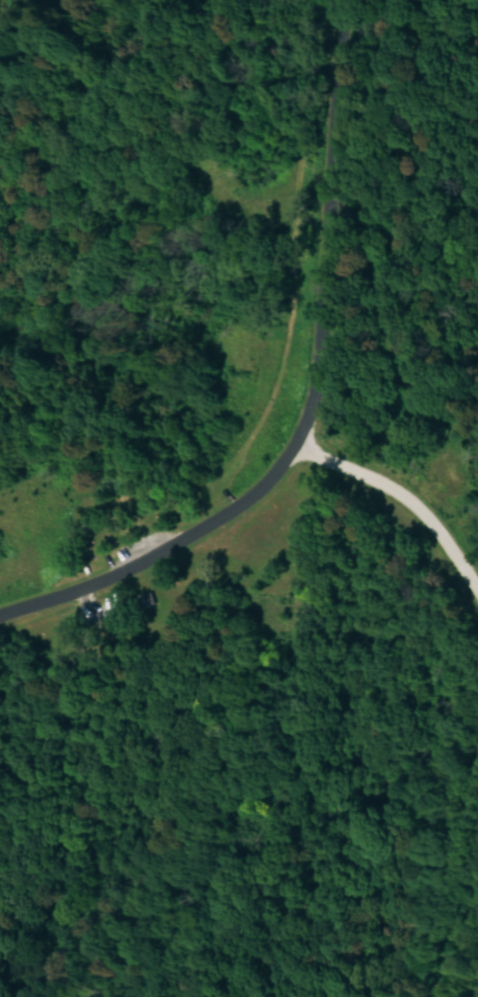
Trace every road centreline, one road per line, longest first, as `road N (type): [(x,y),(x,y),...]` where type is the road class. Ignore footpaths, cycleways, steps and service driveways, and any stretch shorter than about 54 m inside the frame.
road 1 (residential): [(345,0),(312,386),(293,447),(218,513),(113,574),(0,612)]
road 2 (residential): [(477,585),(399,487),(293,447)]

